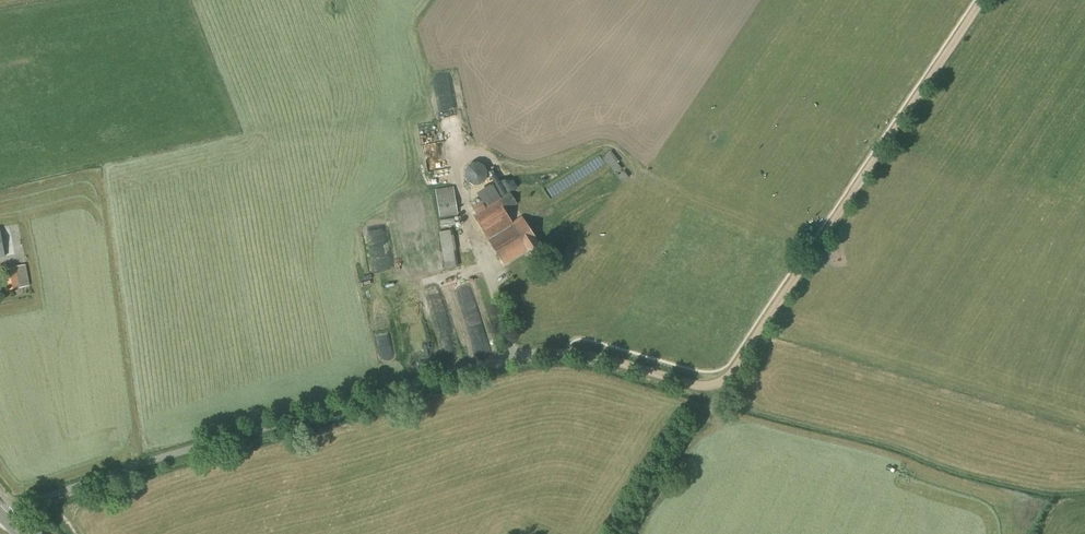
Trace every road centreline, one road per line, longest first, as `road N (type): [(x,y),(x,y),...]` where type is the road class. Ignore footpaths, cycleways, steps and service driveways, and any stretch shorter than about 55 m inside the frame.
road 1 (unclassified): [(0,509),(524,346),(602,357),(710,394),(979,0)]

